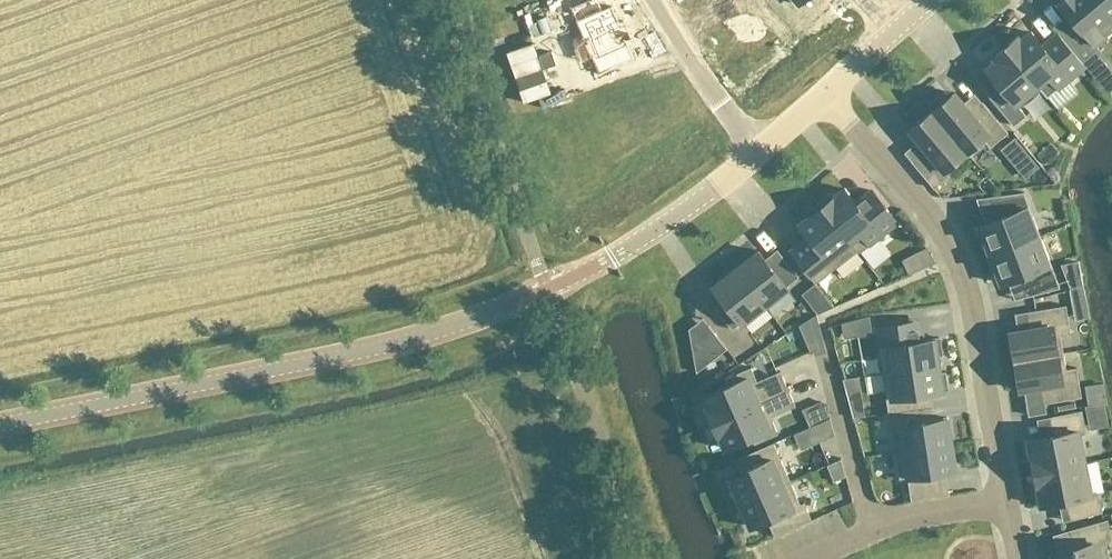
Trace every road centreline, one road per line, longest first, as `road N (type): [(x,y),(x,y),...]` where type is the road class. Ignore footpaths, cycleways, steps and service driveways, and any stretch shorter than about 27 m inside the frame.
road 1 (tertiary): [(0,427),(378,350),(545,294)]
road 2 (residential): [(824,94),(951,253),(967,296),(1005,502)]
road 3 (unclassified): [(441,0),(545,294)]
road 4 (unclassified): [(545,294),(641,558)]
road 5 (tertiary): [(545,294),(645,238),(758,152)]
road 6 (residential): [(815,558),(910,520),(1005,502)]
road 7 (residential): [(654,0),(758,152)]
road 8 (tertiary): [(824,94),(932,0)]

